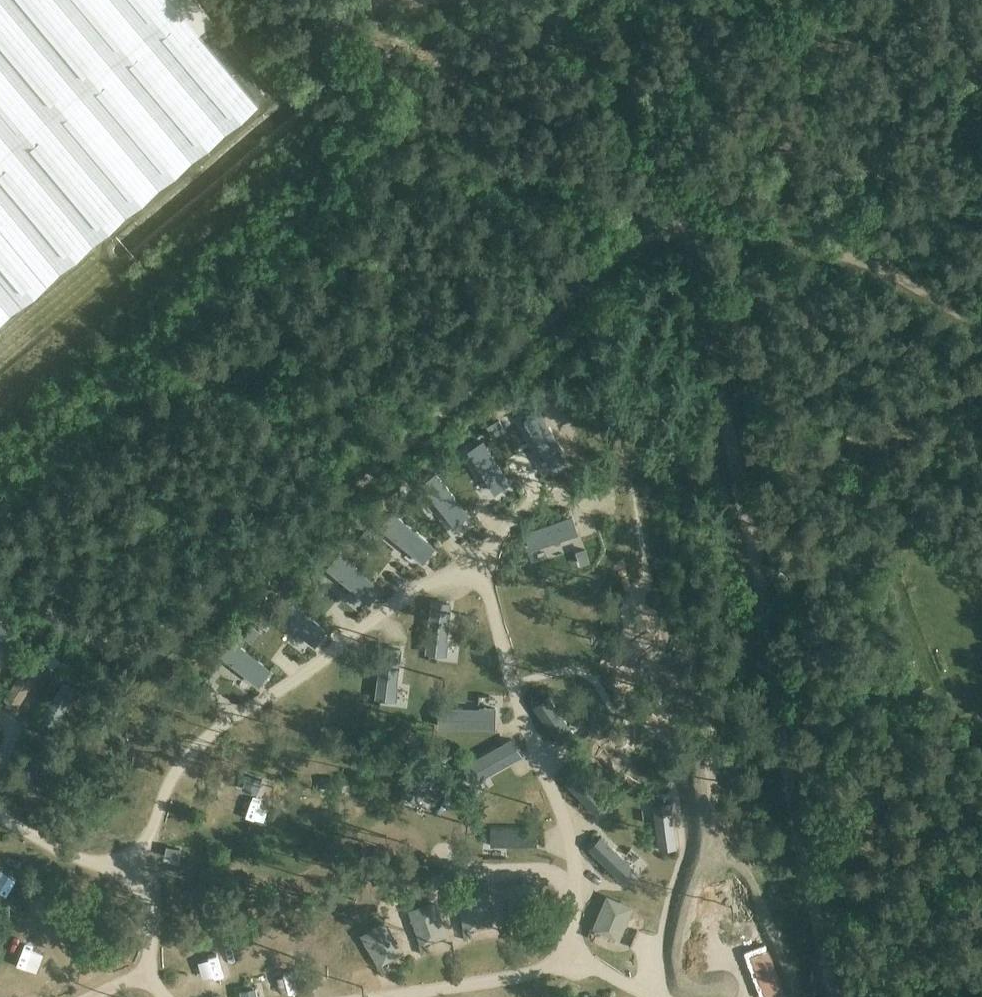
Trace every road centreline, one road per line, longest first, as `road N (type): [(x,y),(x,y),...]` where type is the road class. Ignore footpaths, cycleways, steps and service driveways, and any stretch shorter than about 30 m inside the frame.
road 1 (track): [(156,837),(374,799),(456,856),(573,863)]

